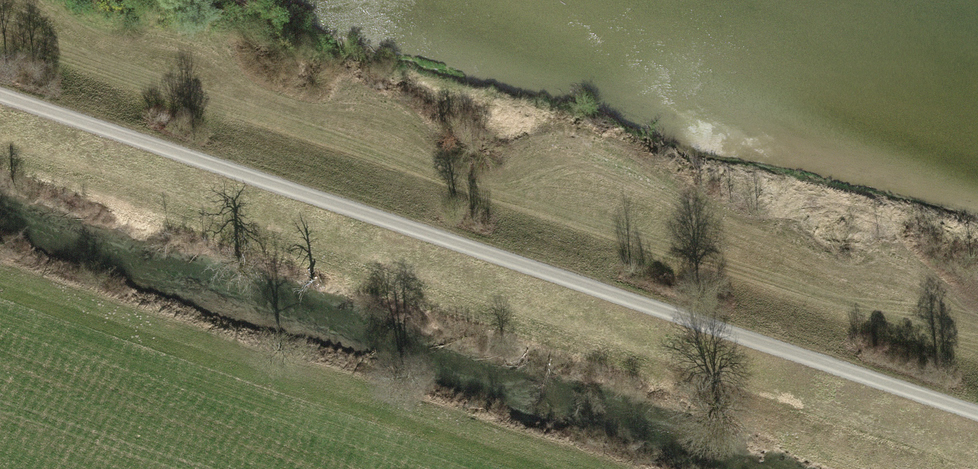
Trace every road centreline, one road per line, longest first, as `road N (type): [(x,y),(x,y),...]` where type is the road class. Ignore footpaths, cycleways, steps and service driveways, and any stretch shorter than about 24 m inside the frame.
road 1 (track): [(0,98),(977,415)]
road 2 (track): [(0,35),(977,351)]

